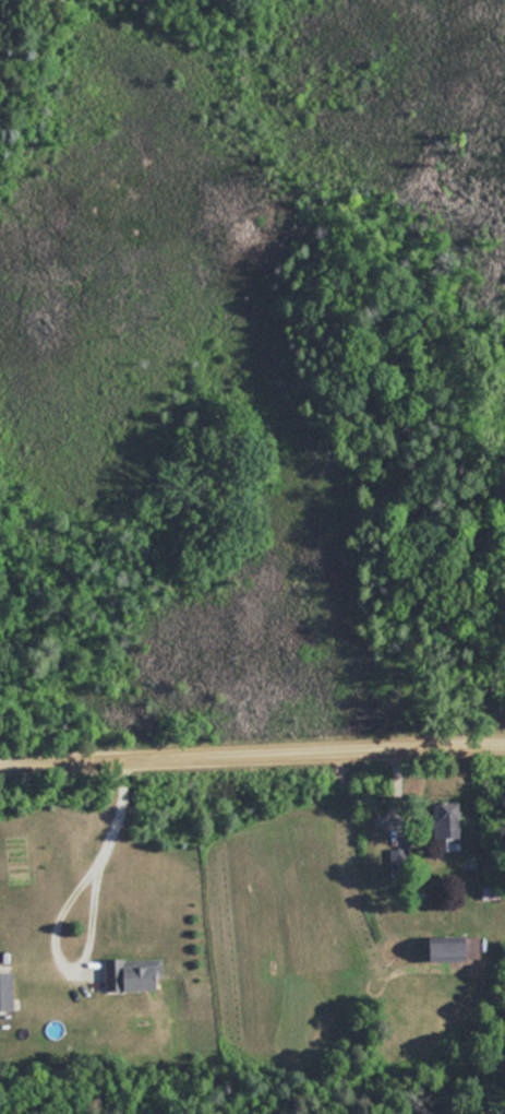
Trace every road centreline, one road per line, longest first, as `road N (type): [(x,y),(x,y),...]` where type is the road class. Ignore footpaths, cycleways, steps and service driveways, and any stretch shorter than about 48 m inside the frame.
road 1 (residential): [(504,734),(0,756)]

